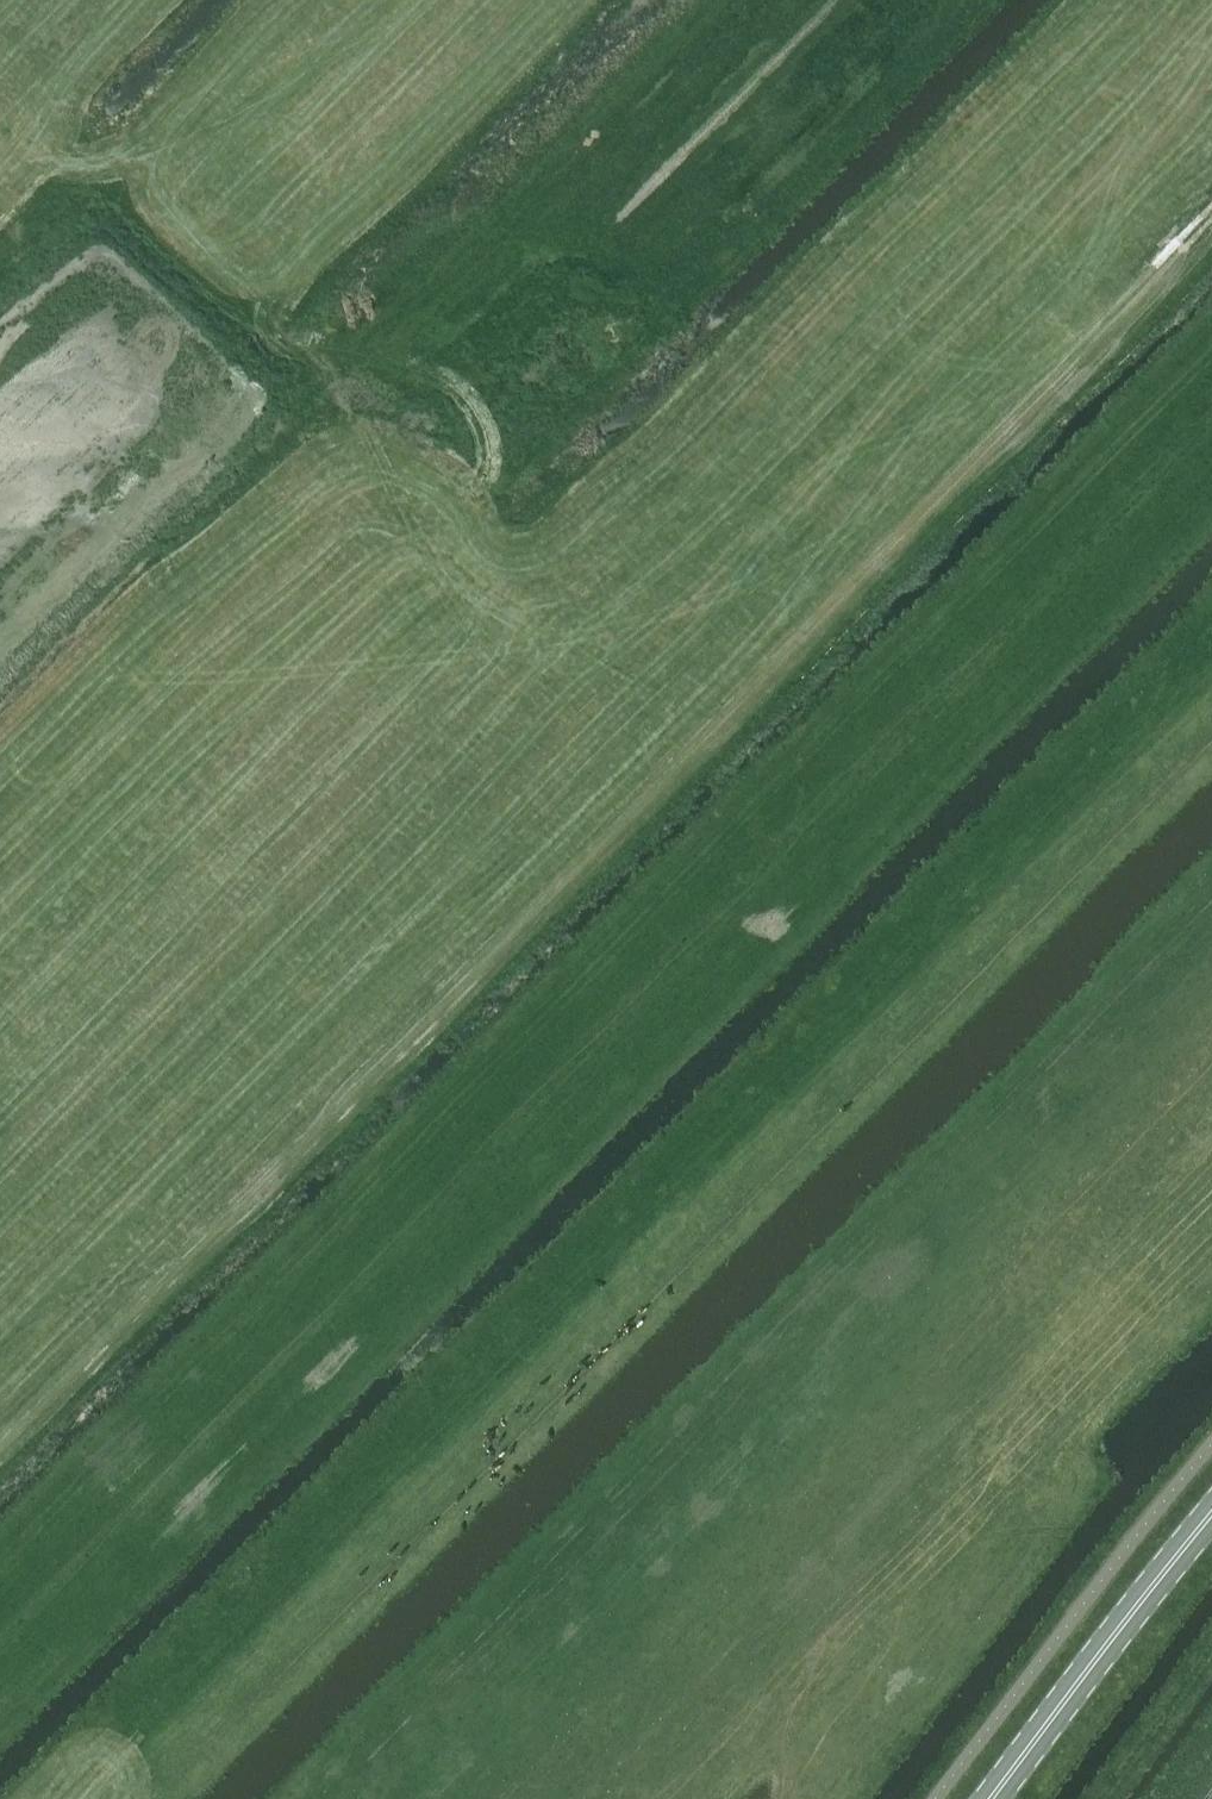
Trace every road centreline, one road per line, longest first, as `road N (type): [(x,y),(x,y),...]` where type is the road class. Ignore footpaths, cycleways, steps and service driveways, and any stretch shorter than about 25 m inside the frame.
road 1 (track): [(0,1446),(1211,226)]
road 2 (secondary): [(991,1798),(1211,1513)]

